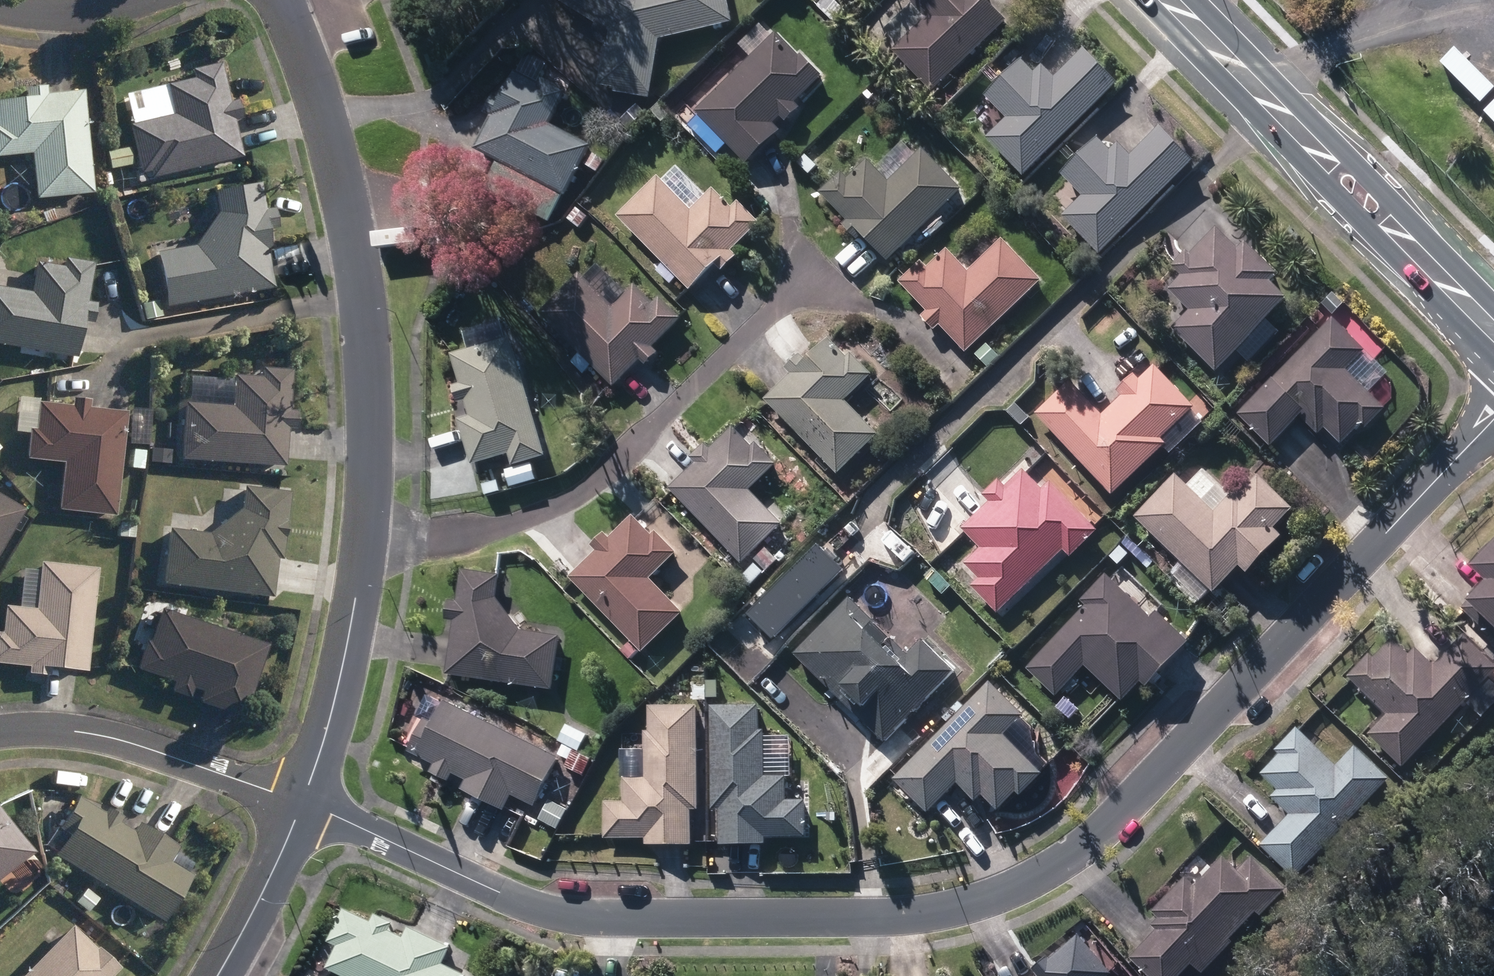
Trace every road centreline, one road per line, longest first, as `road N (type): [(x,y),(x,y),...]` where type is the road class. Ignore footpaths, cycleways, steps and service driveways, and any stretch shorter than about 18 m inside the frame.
road 1 (residential): [(302,803),(528,902),(748,922),(989,900),(1062,861),(1493,417)]
road 2 (residential): [(302,803),(354,611),(369,393),(350,220),(322,108),(280,0)]
road 3 (secondary): [(1493,331),(1169,0)]
road 4 (residential): [(302,803),(125,738),(61,725),(0,726)]
road 5 (residential): [(218,975),(302,803)]
road 6 (residential): [(0,8),(109,9),(133,0)]

